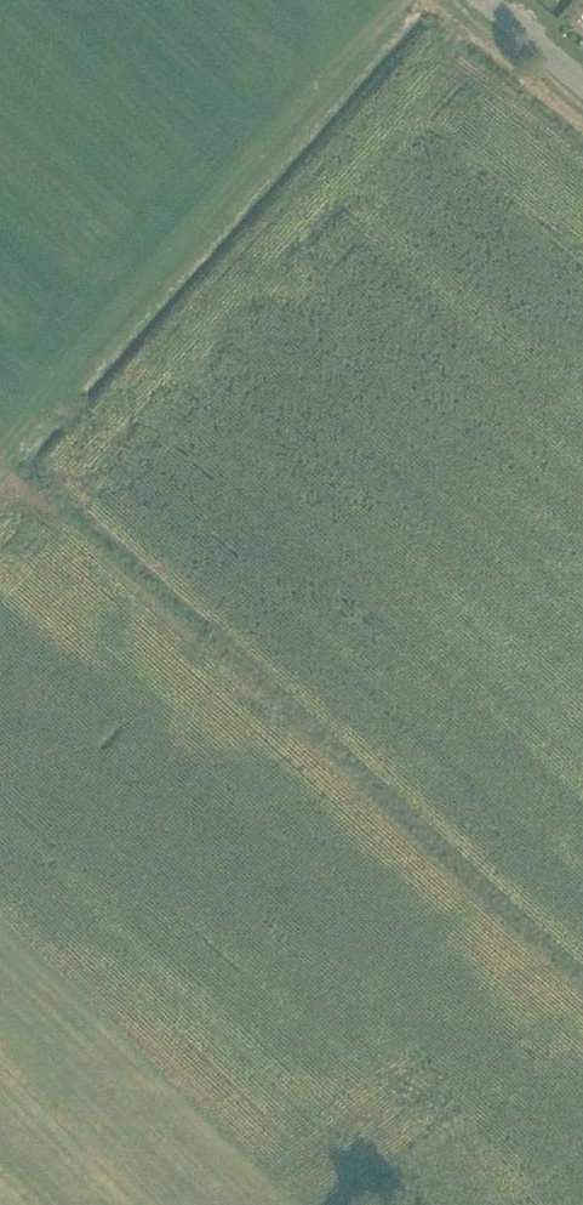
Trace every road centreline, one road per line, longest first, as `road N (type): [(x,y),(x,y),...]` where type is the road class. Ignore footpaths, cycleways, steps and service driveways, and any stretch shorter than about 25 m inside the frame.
road 1 (tertiary): [(582,85),(483,0)]

